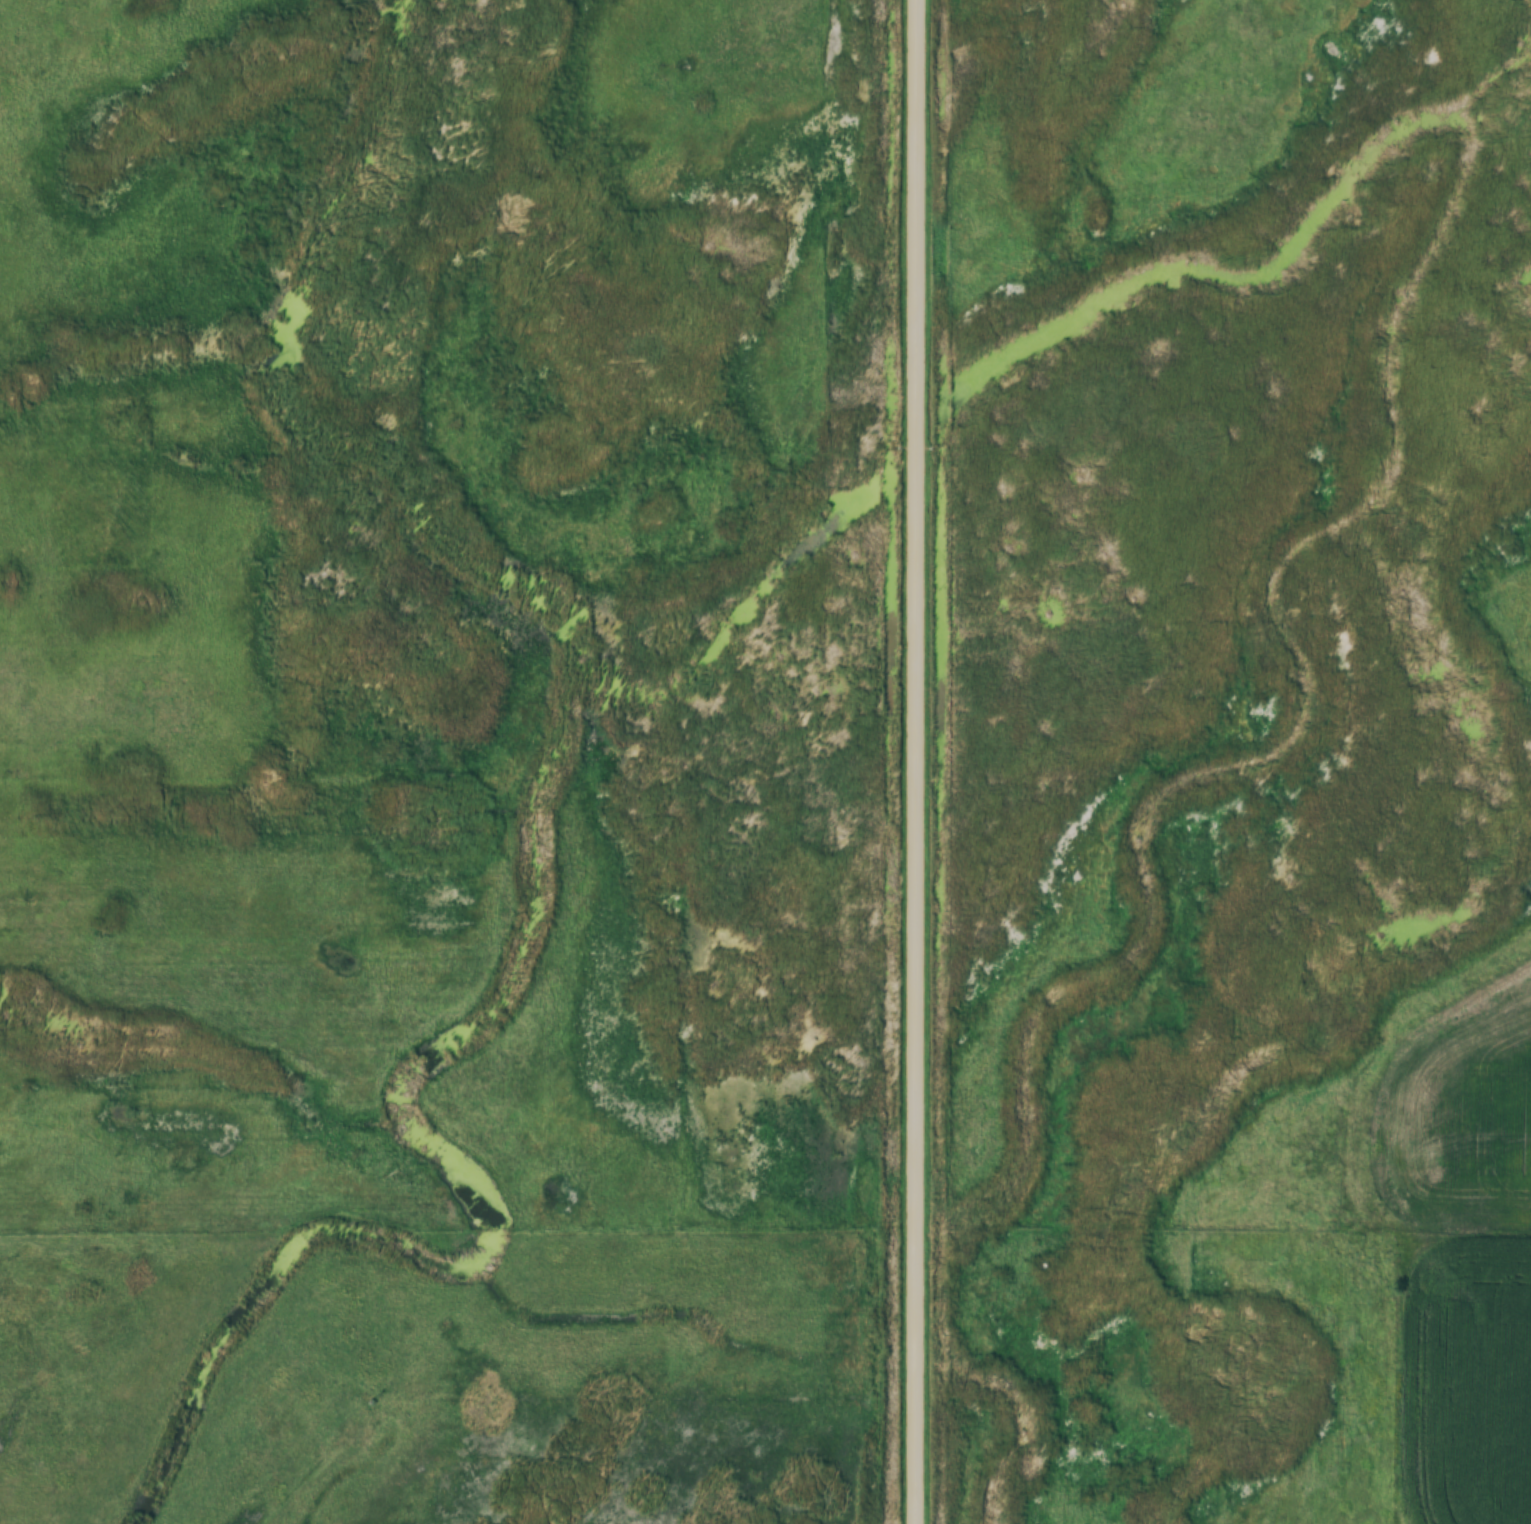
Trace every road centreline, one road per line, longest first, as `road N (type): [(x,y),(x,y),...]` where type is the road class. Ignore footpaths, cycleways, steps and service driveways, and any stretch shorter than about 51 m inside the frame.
road 1 (residential): [(916,1523),(921,0)]

